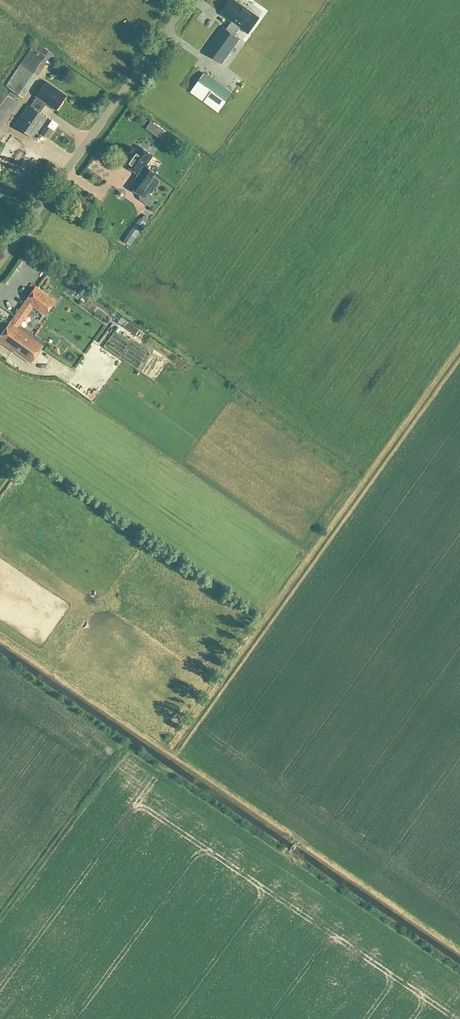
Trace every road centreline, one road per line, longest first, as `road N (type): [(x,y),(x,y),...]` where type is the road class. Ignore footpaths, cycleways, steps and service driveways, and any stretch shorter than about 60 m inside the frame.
road 1 (unclassified): [(189,0),(0,264)]

